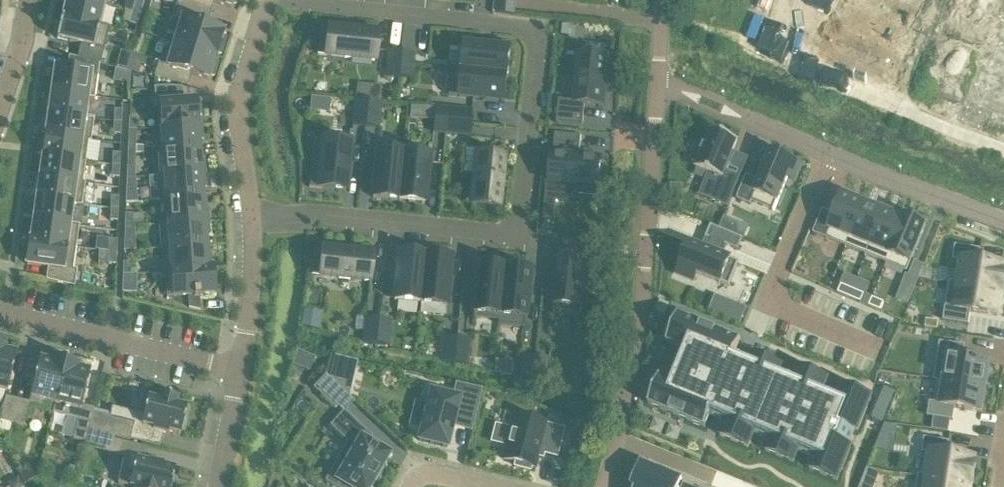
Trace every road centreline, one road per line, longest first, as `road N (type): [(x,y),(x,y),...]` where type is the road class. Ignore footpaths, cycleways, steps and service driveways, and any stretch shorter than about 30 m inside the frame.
road 1 (residential): [(250,211),(518,238),(535,27),(304,0)]
road 2 (unclassified): [(605,486),(632,396),(649,250),(661,0)]
road 3 (residential): [(796,0),(782,51),(1003,145)]
road 4 (residential): [(237,371),(0,313)]
road 5 (residential): [(250,211),(238,99),(269,0)]
road 6 (residential): [(829,153),(1003,225)]
road 7 (residential): [(237,371),(254,266),(250,211)]
road 8 (residential): [(829,153),(766,300)]

